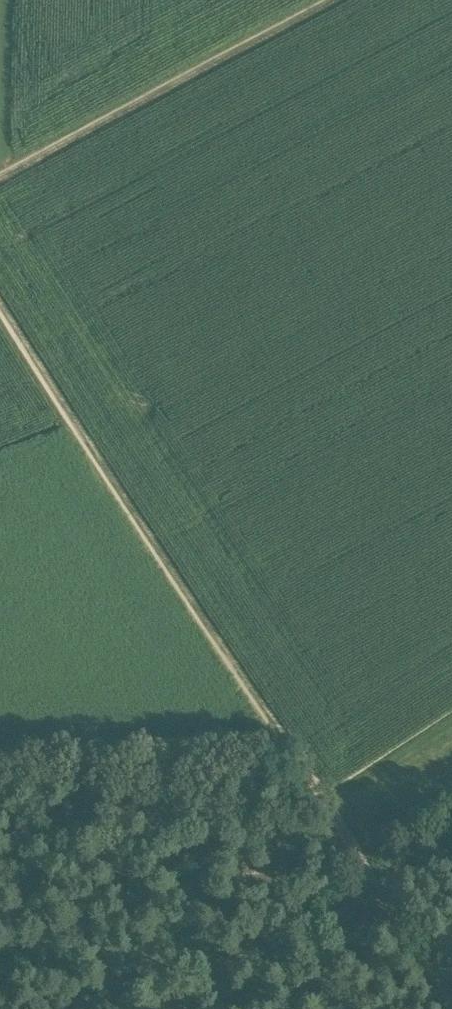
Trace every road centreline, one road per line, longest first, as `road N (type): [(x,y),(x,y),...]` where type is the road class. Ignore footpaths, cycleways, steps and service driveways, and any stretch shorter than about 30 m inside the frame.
road 1 (track): [(0,307),(361,872)]
road 2 (track): [(0,176),(332,0)]
road 3 (track): [(361,872),(372,876),(451,1007)]

